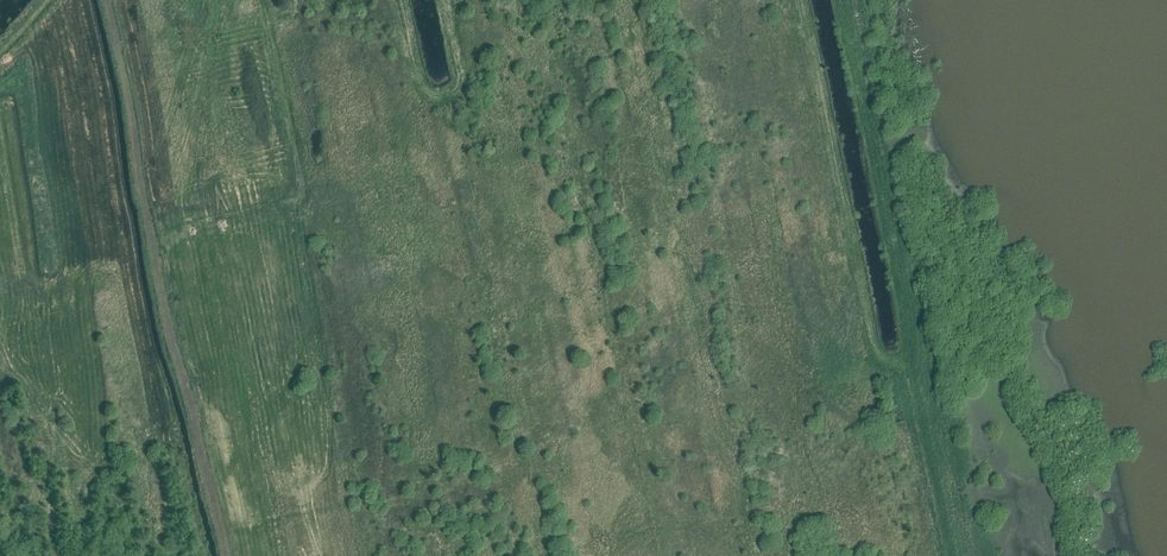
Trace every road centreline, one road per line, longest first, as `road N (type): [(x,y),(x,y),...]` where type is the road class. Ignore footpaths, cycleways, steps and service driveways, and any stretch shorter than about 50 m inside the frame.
road 1 (track): [(225,555),(155,262),(169,238),(283,205),(304,183),(262,0)]

